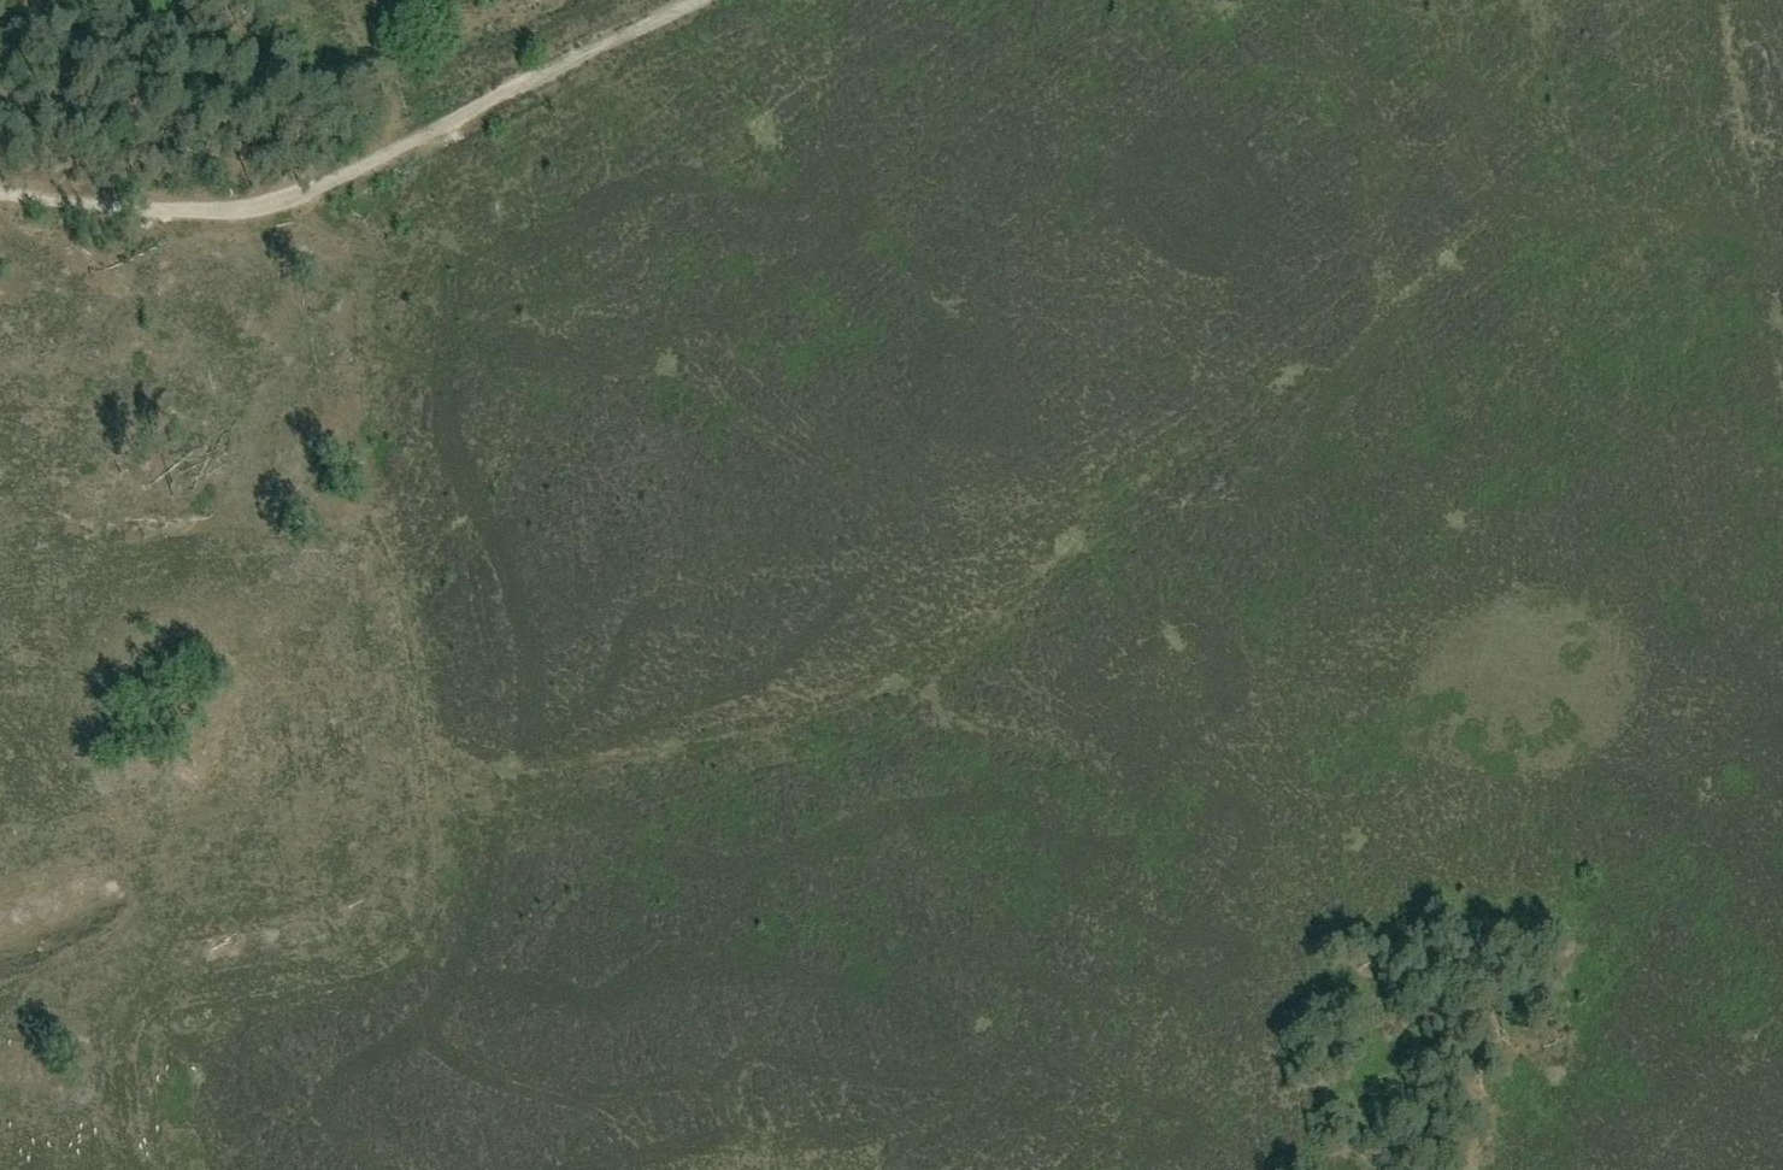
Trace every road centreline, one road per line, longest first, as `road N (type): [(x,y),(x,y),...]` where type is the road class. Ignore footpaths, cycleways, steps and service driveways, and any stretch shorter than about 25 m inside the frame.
road 1 (track): [(0,195),(155,209),(270,204),(382,159),(545,69),(695,0)]

